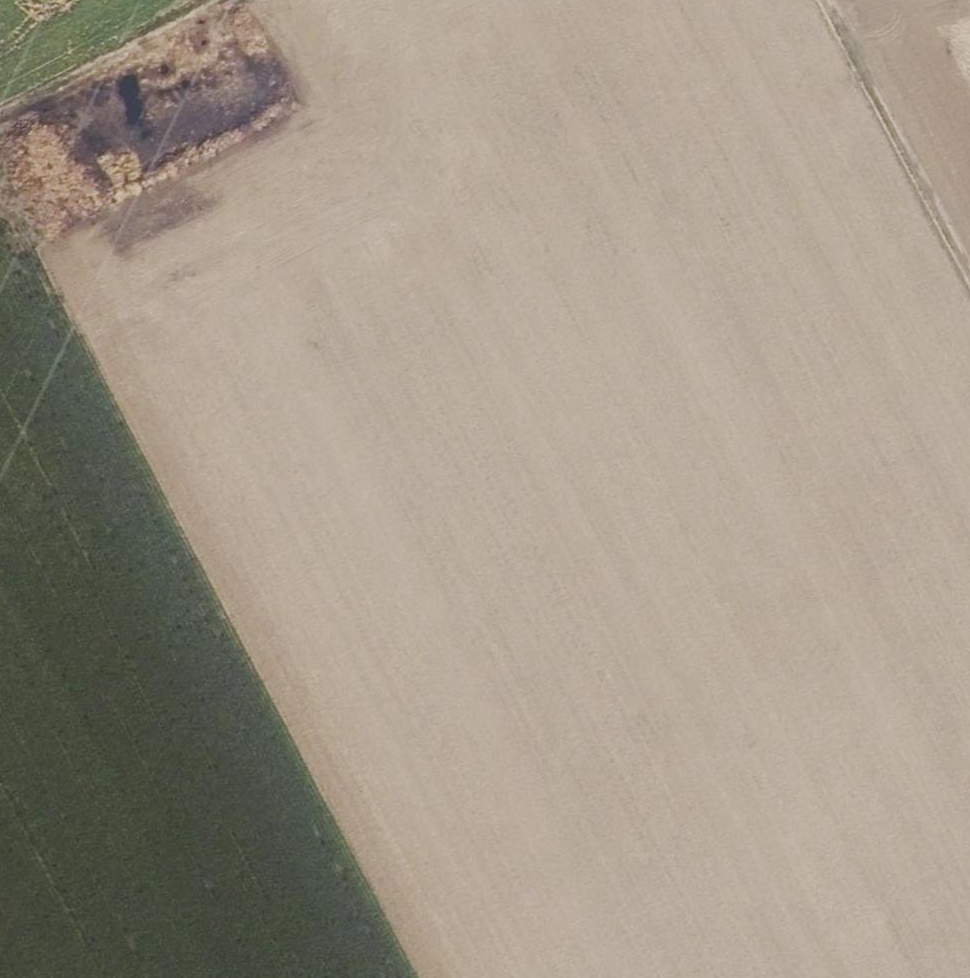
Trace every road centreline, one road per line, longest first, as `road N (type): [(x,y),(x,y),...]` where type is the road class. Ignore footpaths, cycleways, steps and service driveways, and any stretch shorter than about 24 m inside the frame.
road 1 (track): [(969,282),(822,0)]
road 2 (track): [(232,0),(0,118)]

